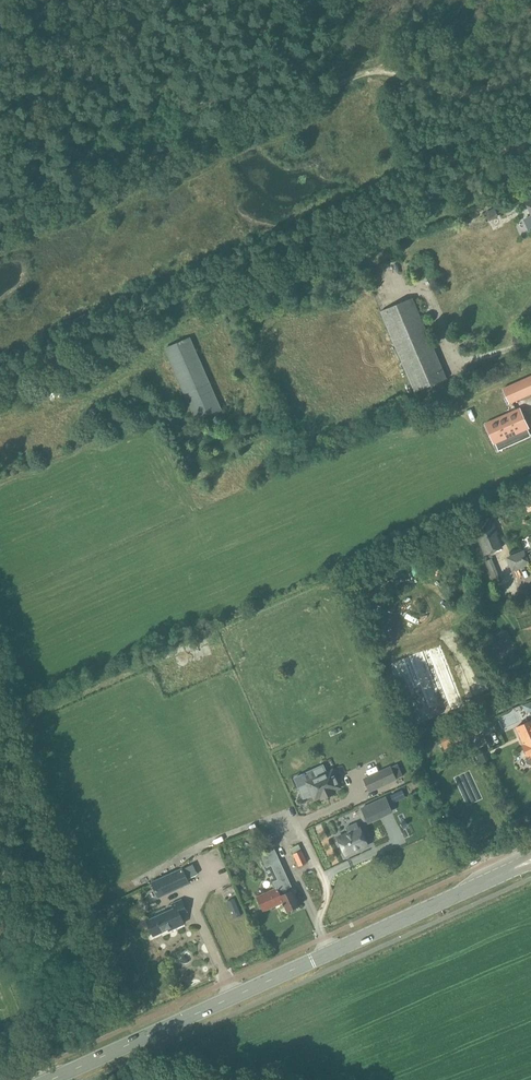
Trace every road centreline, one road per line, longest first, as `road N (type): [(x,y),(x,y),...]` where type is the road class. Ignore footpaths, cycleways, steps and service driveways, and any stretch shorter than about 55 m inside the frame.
road 1 (secondary): [(61,1079),(530,861)]
road 2 (track): [(0,193),(140,161),(268,109)]
road 3 (track): [(268,109),(381,66),(453,89),(530,72)]
road 4 (track): [(381,66),(522,0)]

